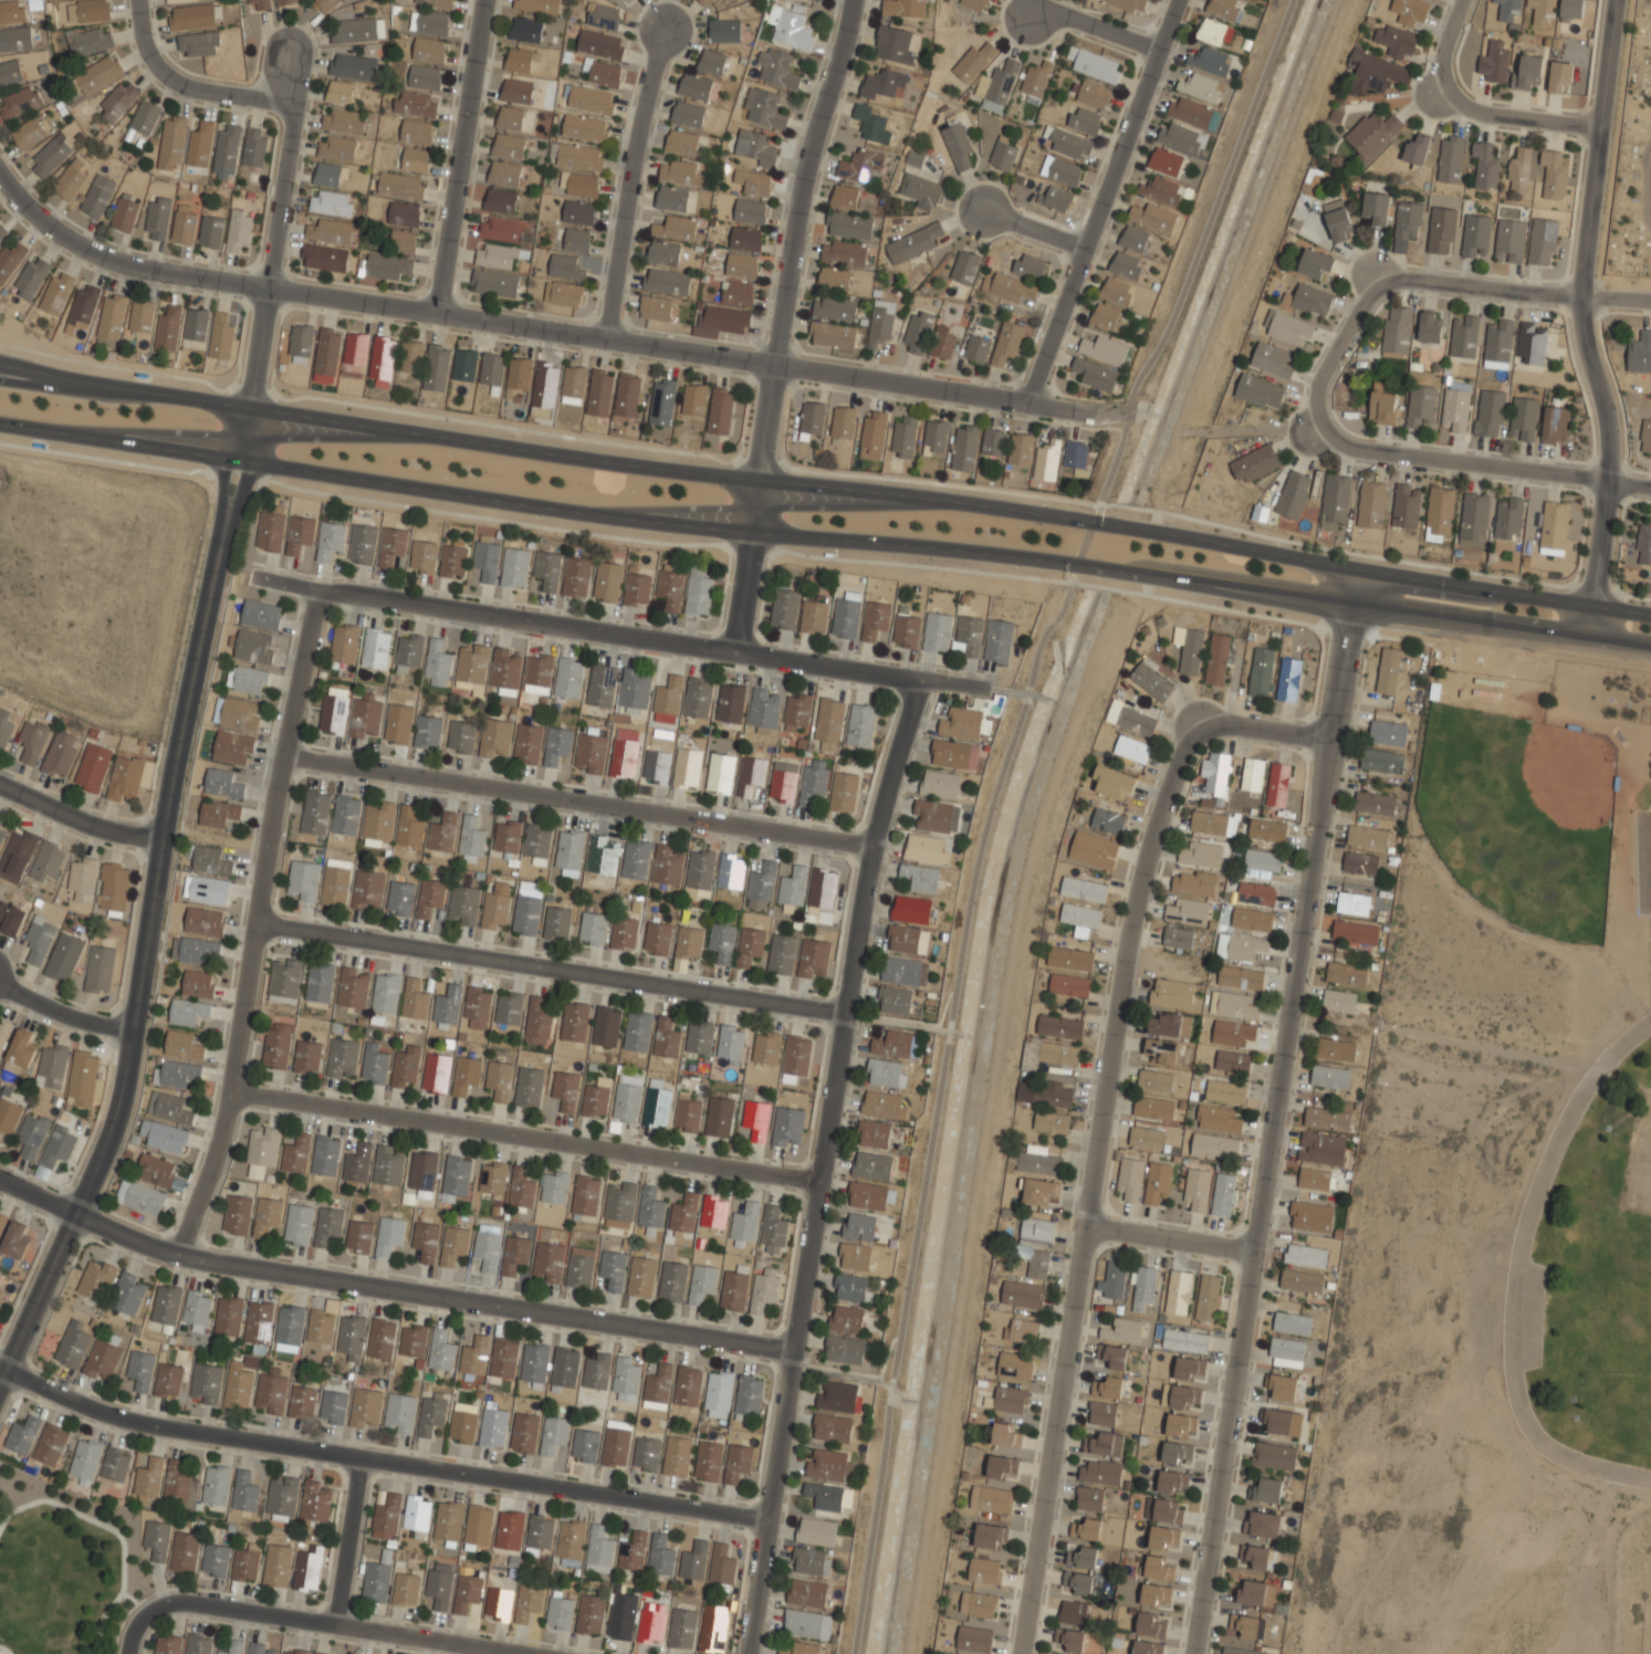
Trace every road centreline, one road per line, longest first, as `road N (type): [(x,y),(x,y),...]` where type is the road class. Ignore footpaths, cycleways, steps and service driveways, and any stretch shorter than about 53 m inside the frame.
road 1 (secondary): [(1650,623),(1592,606),(1026,511),(574,457),(0,370)]
road 2 (secondary): [(0,425),(753,534),(952,549),(1650,639)]
road 3 (residential): [(1098,414),(171,273),(107,258),(55,228),(0,170)]
road 4 (residential): [(1357,568),(1193,1653)]
road 5 (residential): [(747,1653),(863,900),(920,680)]
road 6 (residential): [(0,1382),(115,1123),(159,841),(238,460)]
road 7 (residential): [(1197,720),(1146,869),(1124,978),(1023,1653)]
road 8 (residential): [(769,1519),(130,1421),(0,1367)]
road 9 (residential): [(250,576),(986,687)]
road 10 (residential): [(75,1214),(198,1260),(793,1351)]
road 11 (residential): [(177,1255),(222,1135),(274,803),(318,590)]
road 12 (residential): [(1614,0),(1579,296),(1608,439),(1587,634)]
road 13 (residential): [(230,1091),(821,1181)]
road 14 (residential): [(284,756),(874,846)]
road 15 (residential): [(257,924),(846,1013)]
road 16 (residential): [(238,460),(295,104),(200,87),(160,71),(140,0)]
road 17 (residential): [(1650,1470),(1560,1445),(1515,1392),(1521,1249),(1570,1123),(1612,1051),(1650,1020)]
road 18 (residential): [(855,0),(808,167),(753,534)]
road 19 (residential): [(127,1653),(147,1613),(174,1601),(535,1653)]
road 20 (residential): [(1181,0),(1030,401)]
road 21 (residential): [(439,310),(484,0)]
road 22 (residential): [(608,335),(630,174),(663,31)]
road 23 (residential): [(1356,449),(1650,488)]
road 24 (residential): [(1462,0),(1438,93),(1480,112),(1598,126)]
road 25 (residential): [(1410,278),(1376,278),(1318,390),(1312,431),(1356,449)]
road 26 (residential): [(1410,278),(1650,301)]
road 27 (secondary): [(929,498),(776,507),(753,534)]
road 28 (residential): [(159,841),(0,785)]
road 29 (secondary): [(606,514),(740,506),(760,479)]
road 30 (residential): [(335,1624),(359,1458)]
road 31 (residential): [(1255,1249),(1089,1227)]
road 32 (residential): [(133,1027),(81,1018),(0,984)]
road 33 (residential): [(1162,50),(1060,17),(1027,17)]
road 34 (residential): [(1331,739),(1197,720)]

